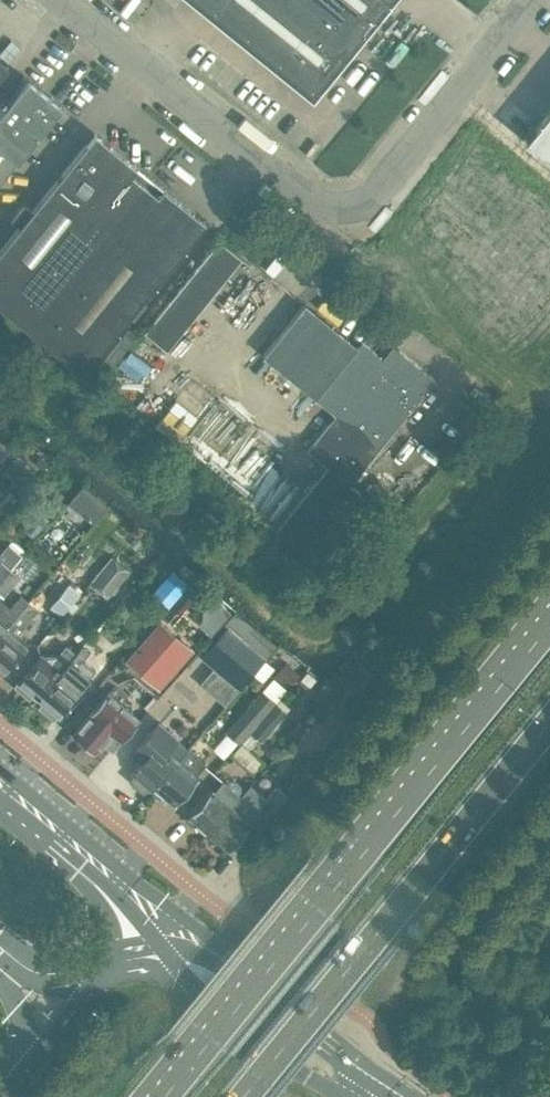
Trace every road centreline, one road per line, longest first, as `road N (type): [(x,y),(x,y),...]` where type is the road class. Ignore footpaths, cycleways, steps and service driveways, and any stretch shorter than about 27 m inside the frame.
road 1 (primary): [(549,624),(164,1096)]
road 2 (primary): [(244,1096),(549,725)]
road 3 (unclassified): [(344,210),(305,197),(58,0)]
road 4 (unclassified): [(344,210),(376,192),(530,0)]
road 5 (tertiary): [(166,952),(293,1066),(352,1096)]
road 6 (tertiary): [(381,1096),(219,955)]
road 7 (tertiary): [(219,955),(173,909),(89,857)]
road 8 (motorway): [(104,964),(29,1065)]
road 9 (tertiary): [(89,857),(166,952)]

